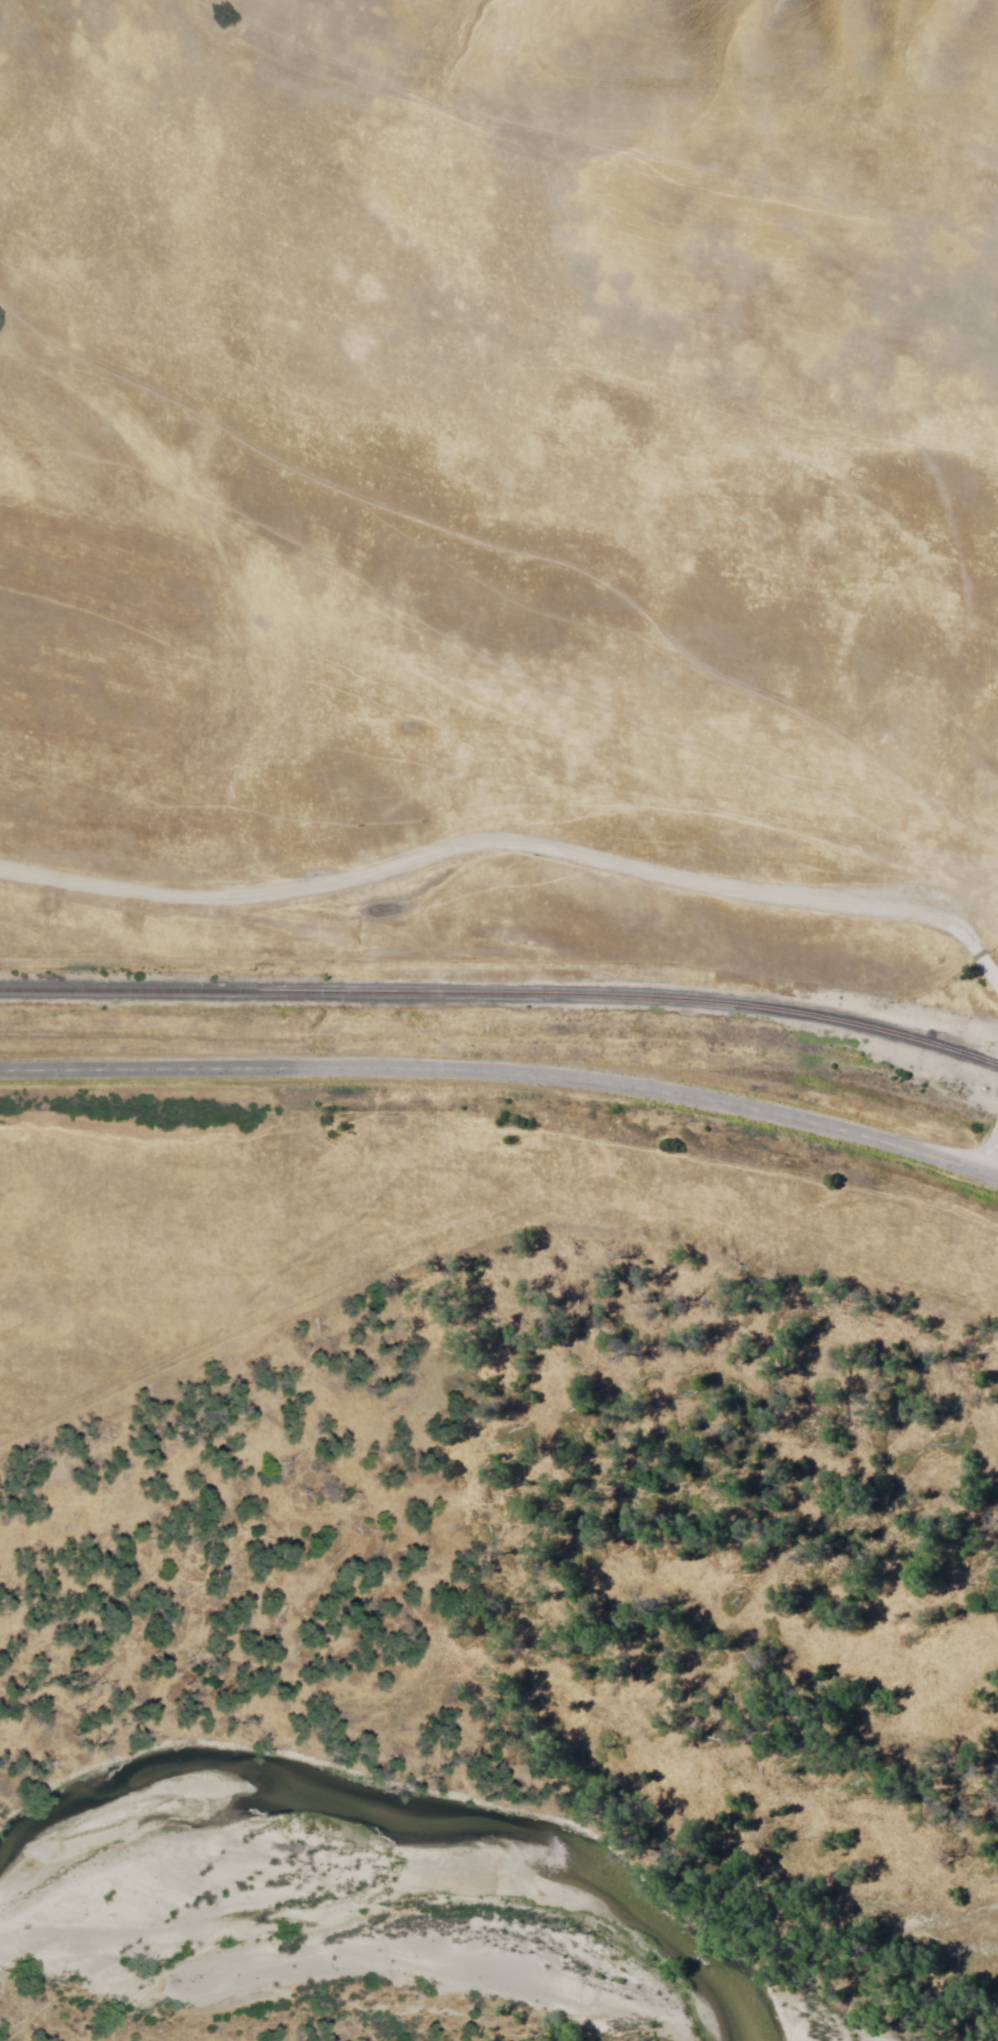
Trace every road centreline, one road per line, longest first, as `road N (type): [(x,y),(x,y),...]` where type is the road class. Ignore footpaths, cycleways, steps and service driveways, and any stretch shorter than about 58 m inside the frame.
road 1 (track): [(997,984),(966,937),(940,920),(707,884),(503,840),(477,841),(361,880),(222,896),(170,896),(0,868)]
road 2 (secondary): [(997,1177),(752,1107),(598,1081),(439,1068),(0,1071)]
road 3 (track): [(997,172),(668,106),(338,0)]

